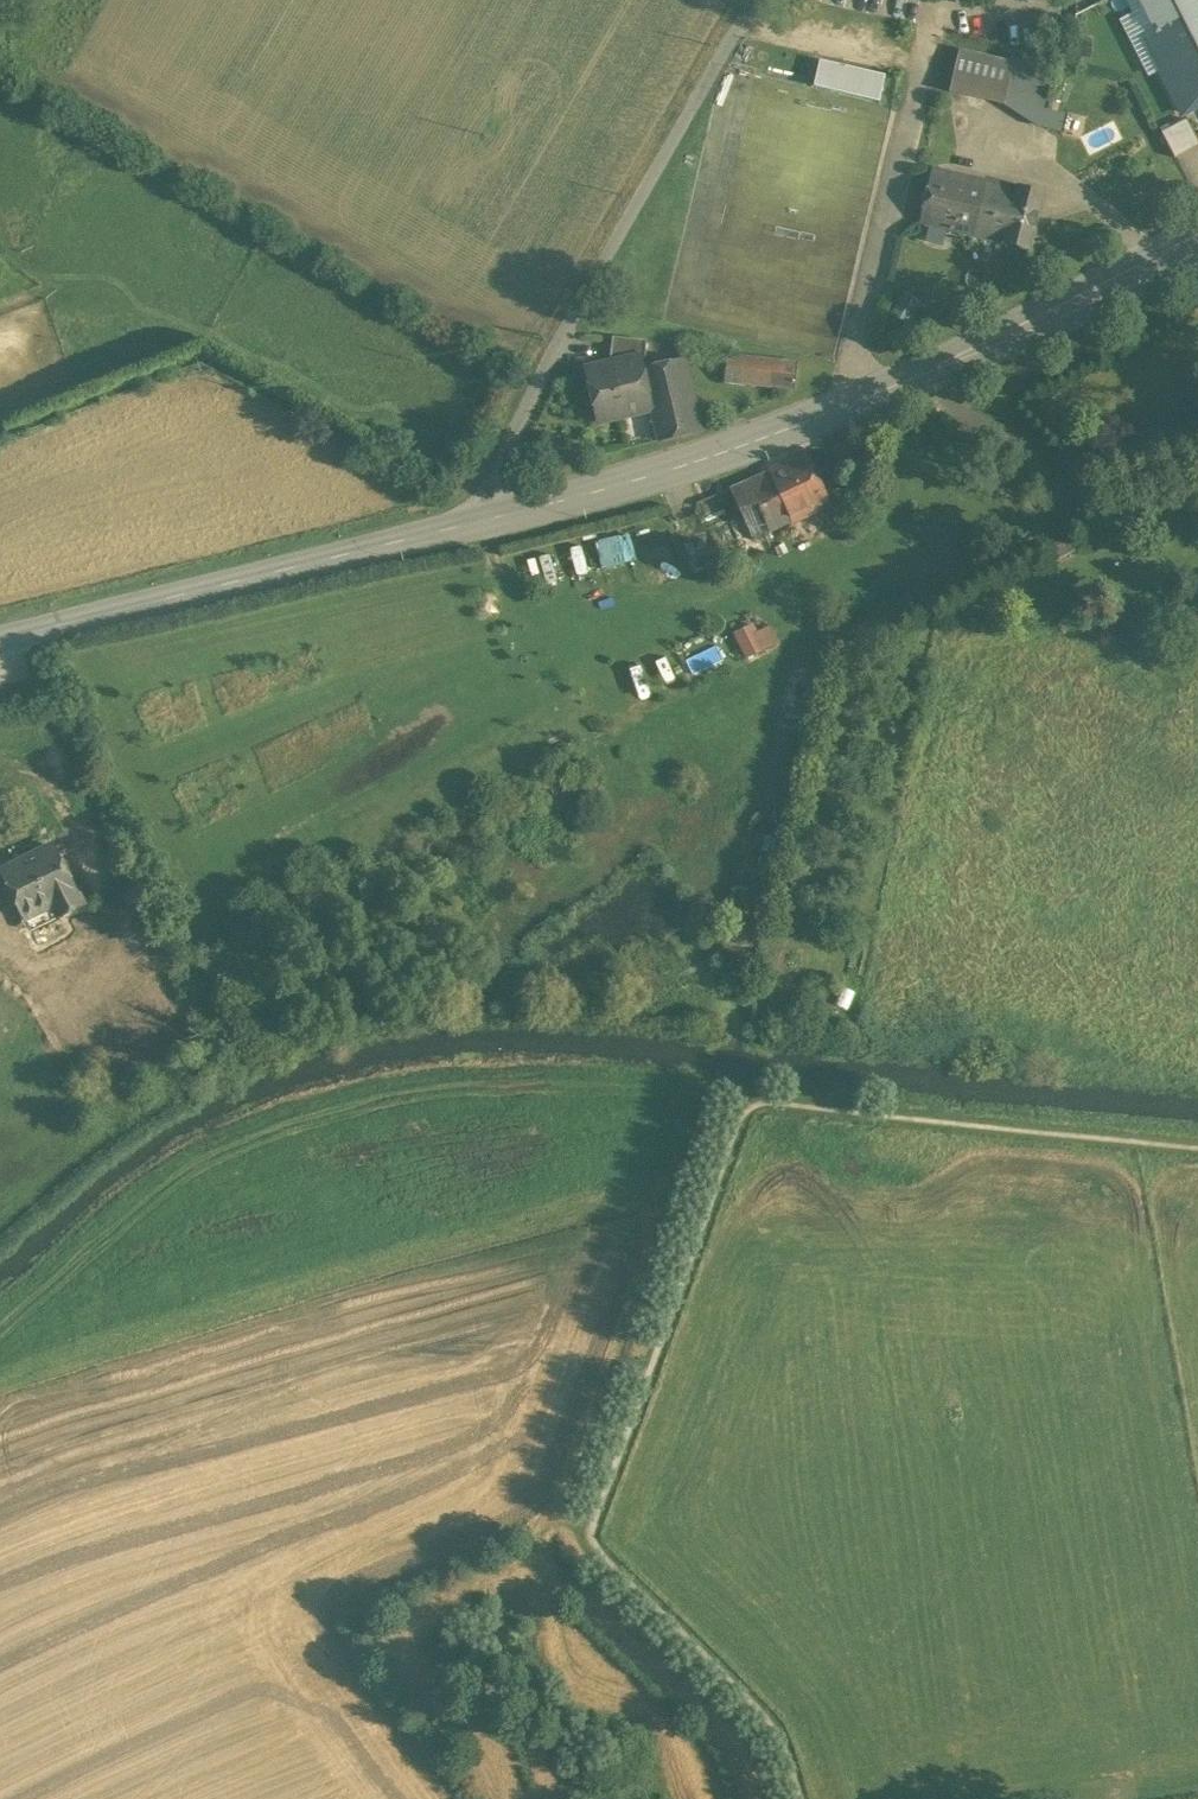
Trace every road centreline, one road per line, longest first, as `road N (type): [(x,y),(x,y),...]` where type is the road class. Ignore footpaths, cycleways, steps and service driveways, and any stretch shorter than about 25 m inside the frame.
road 1 (unclassified): [(1197,235),(845,408),(639,479),(475,523)]
road 2 (residential): [(756,0),(512,434),(475,523)]
road 3 (unclassified): [(475,523),(0,640)]

